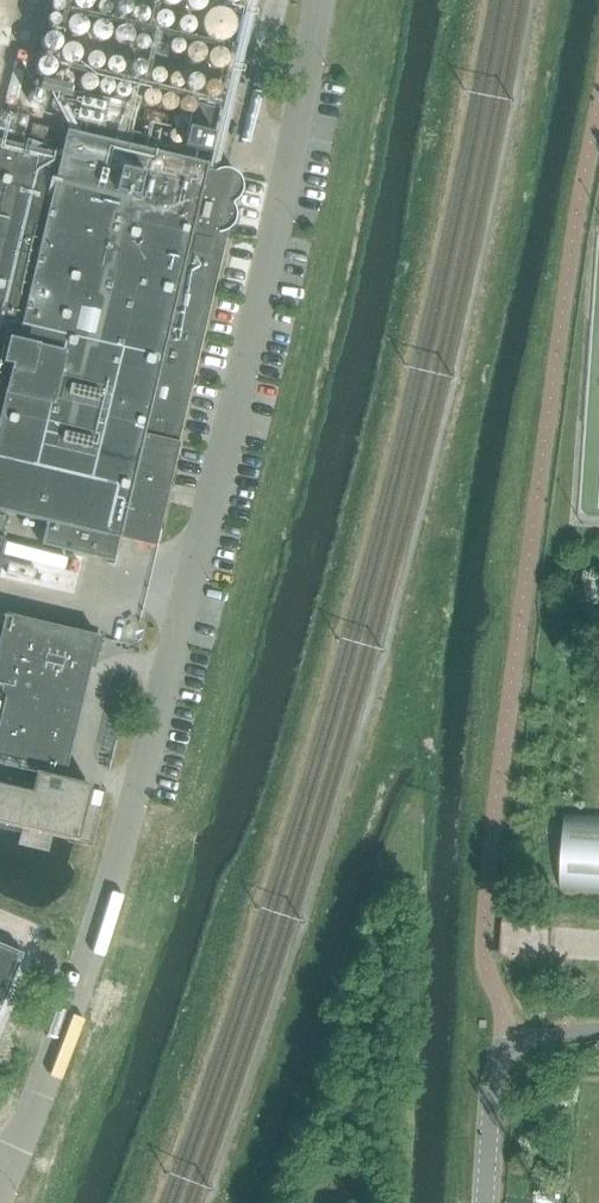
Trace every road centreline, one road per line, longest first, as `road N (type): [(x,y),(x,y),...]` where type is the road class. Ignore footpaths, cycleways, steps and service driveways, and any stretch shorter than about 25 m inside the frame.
road 1 (unclassified): [(2,1191),(128,846),(245,370),(317,0)]
road 2 (unclassified): [(485,1202),(498,1068),(509,1046)]

